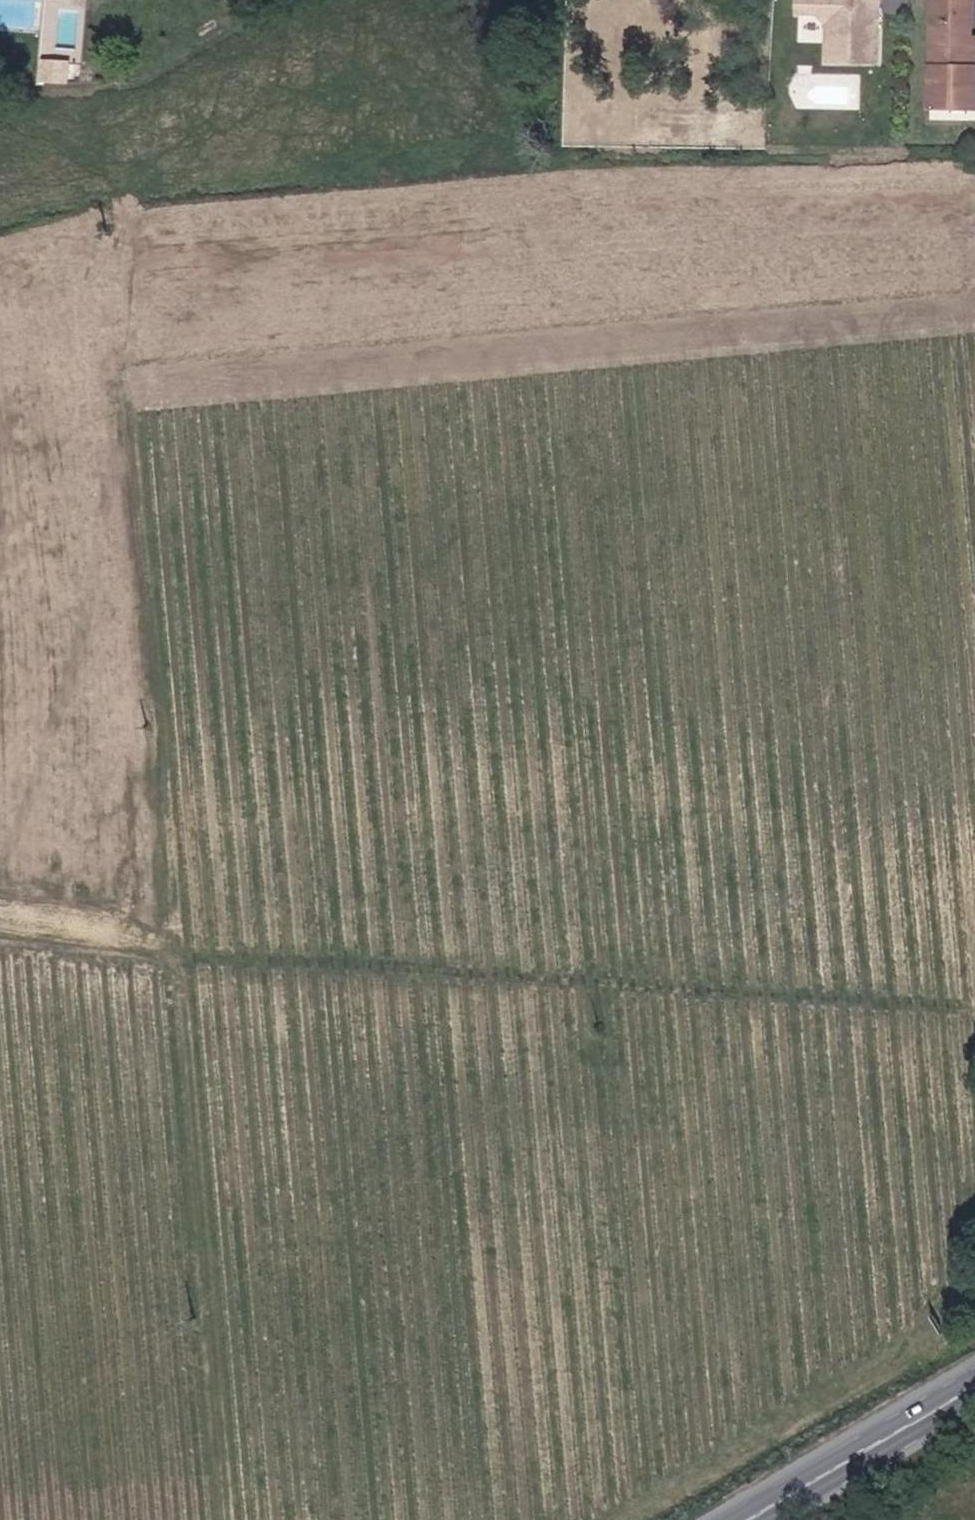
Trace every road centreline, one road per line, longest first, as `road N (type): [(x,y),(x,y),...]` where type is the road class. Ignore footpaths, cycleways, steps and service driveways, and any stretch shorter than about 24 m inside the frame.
road 1 (primary): [(746,1519),(974,1383)]

